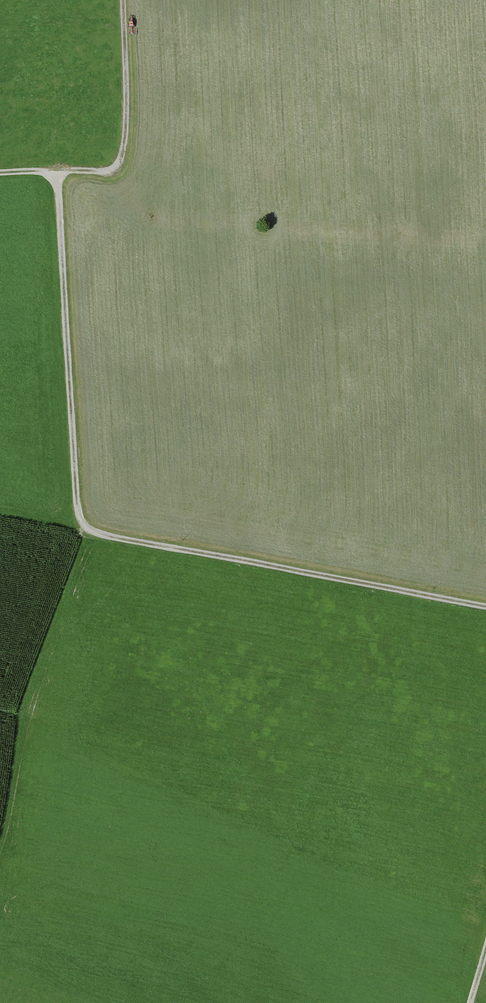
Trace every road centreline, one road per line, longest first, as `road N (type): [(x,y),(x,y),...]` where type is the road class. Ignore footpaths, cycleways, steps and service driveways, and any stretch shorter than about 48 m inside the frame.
road 1 (track): [(56,171),(76,510),(88,529),(485,607)]
road 2 (track): [(123,0),(124,147),(112,169),(0,172)]

